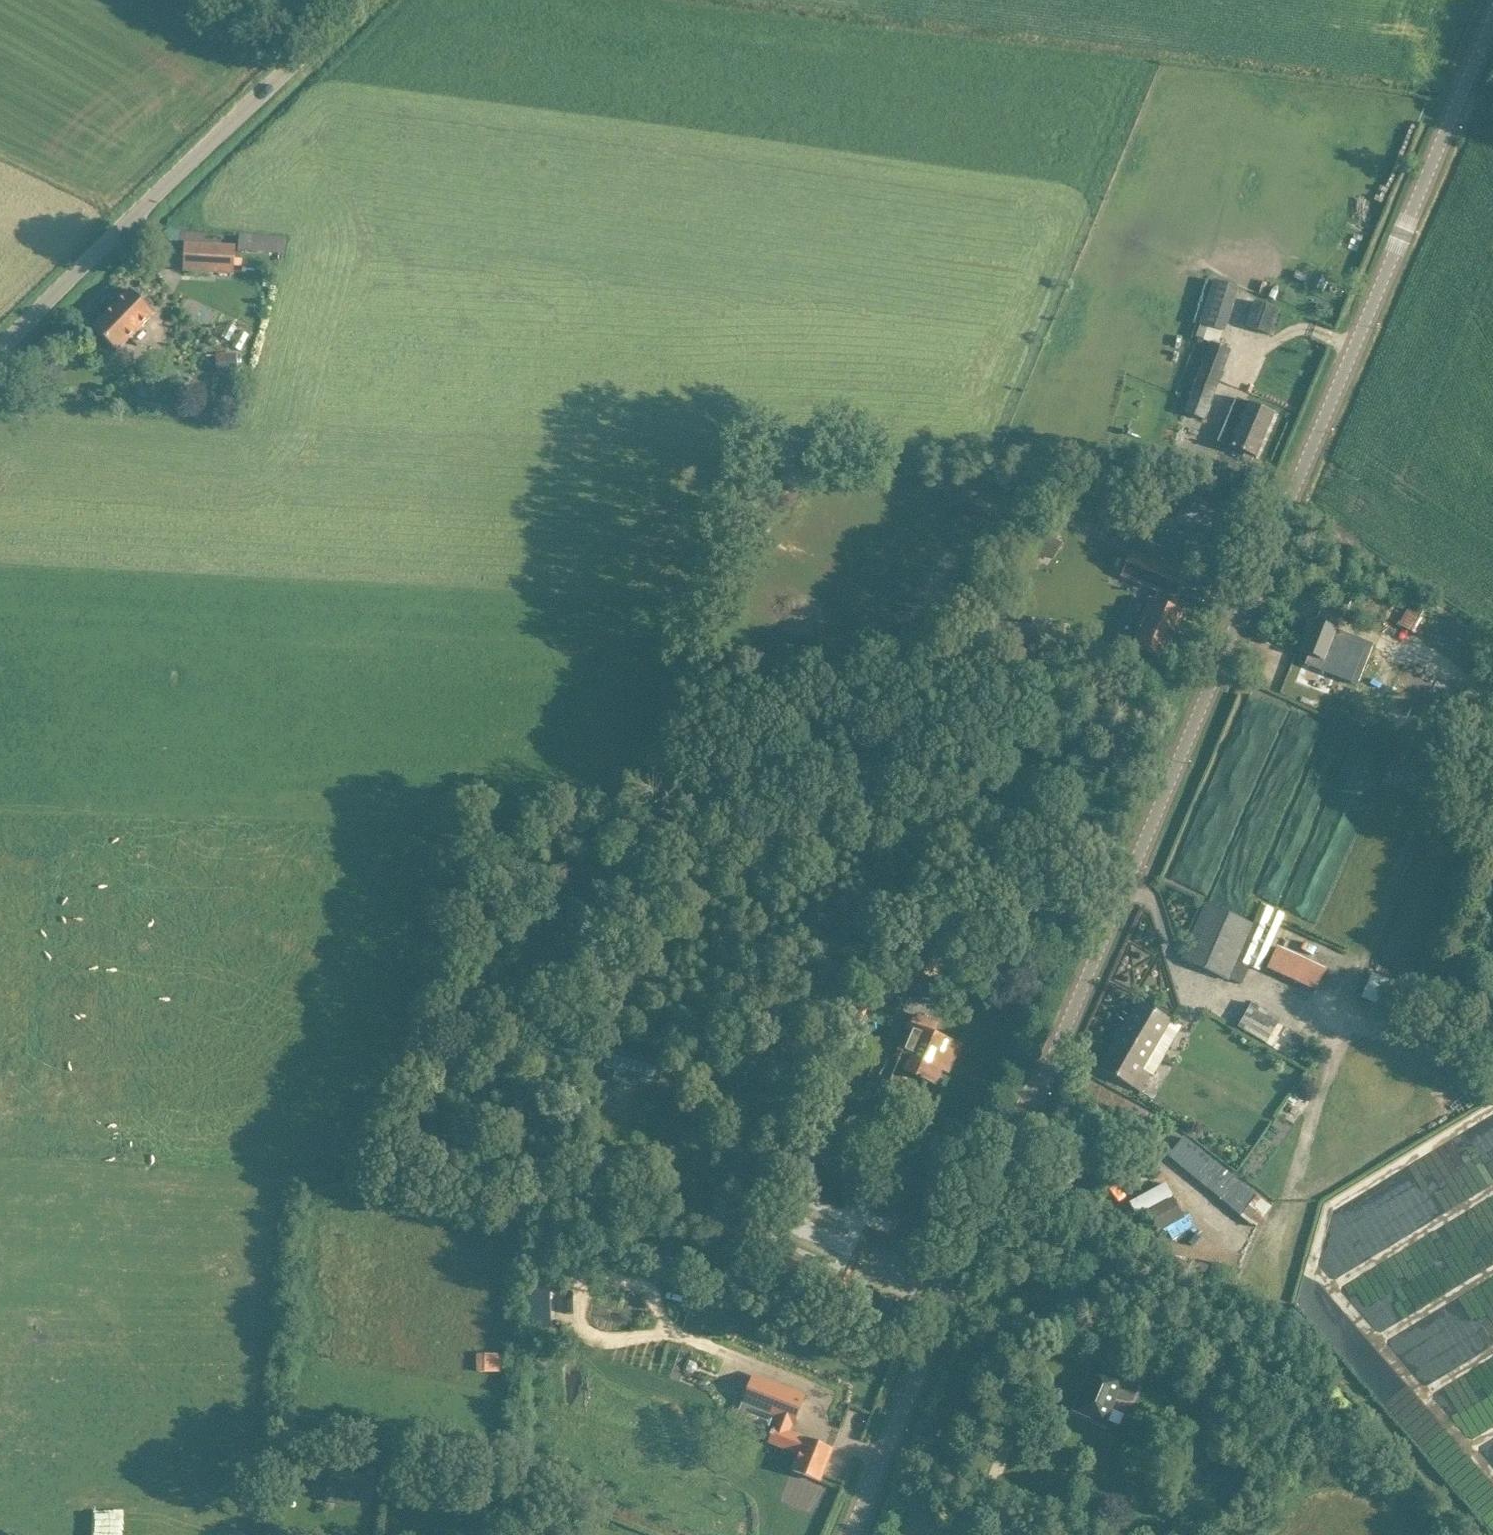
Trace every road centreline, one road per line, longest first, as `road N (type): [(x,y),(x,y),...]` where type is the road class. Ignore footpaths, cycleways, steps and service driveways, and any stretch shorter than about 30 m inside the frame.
road 1 (tertiary): [(848,1534),(1492,14)]
road 2 (unclassified): [(0,359),(365,0)]

